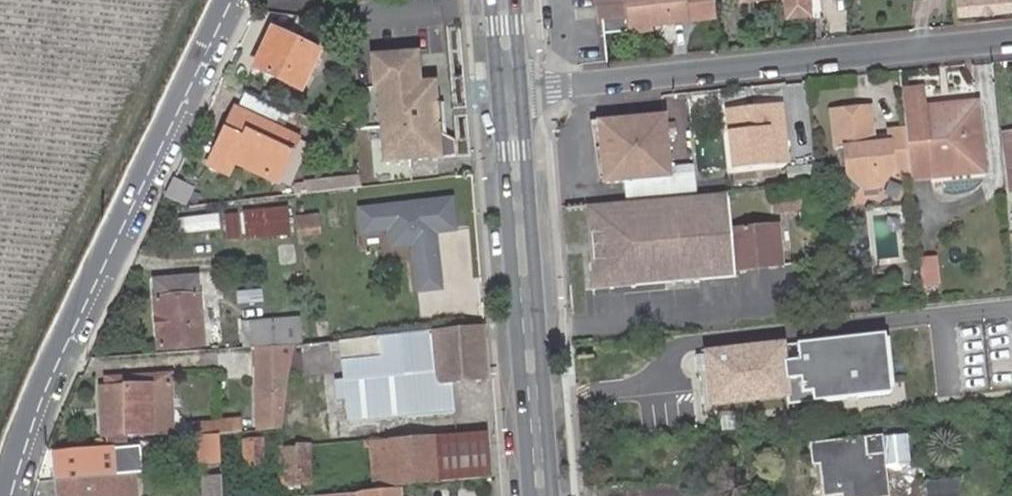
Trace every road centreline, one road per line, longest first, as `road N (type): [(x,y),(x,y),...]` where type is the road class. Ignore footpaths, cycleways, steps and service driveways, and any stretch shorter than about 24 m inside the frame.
road 1 (tertiary): [(224,0),(35,398),(2,495)]
road 2 (residential): [(510,90),(1011,37)]
road 3 (primary): [(510,90),(542,495)]

